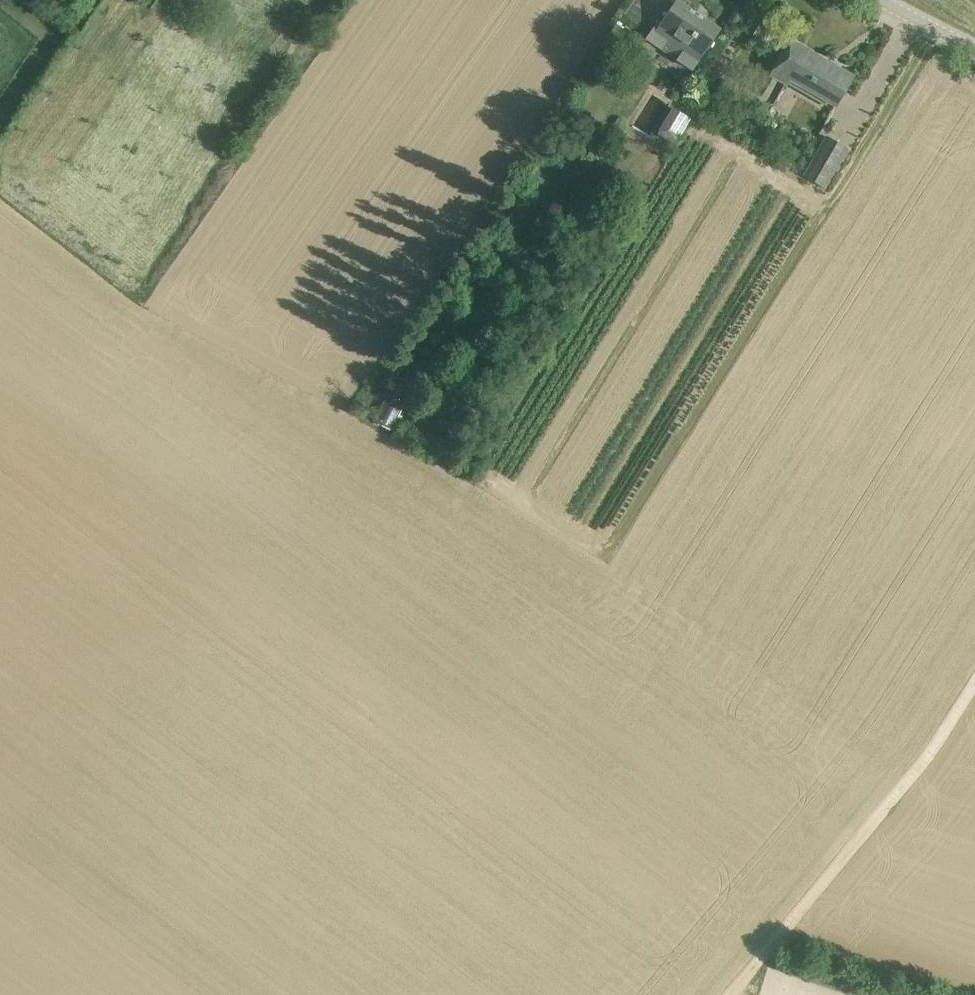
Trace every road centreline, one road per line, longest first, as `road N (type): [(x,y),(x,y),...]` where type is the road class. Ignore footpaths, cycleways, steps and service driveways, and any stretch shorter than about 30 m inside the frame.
road 1 (track): [(734,994),(943,742),(974,690)]

